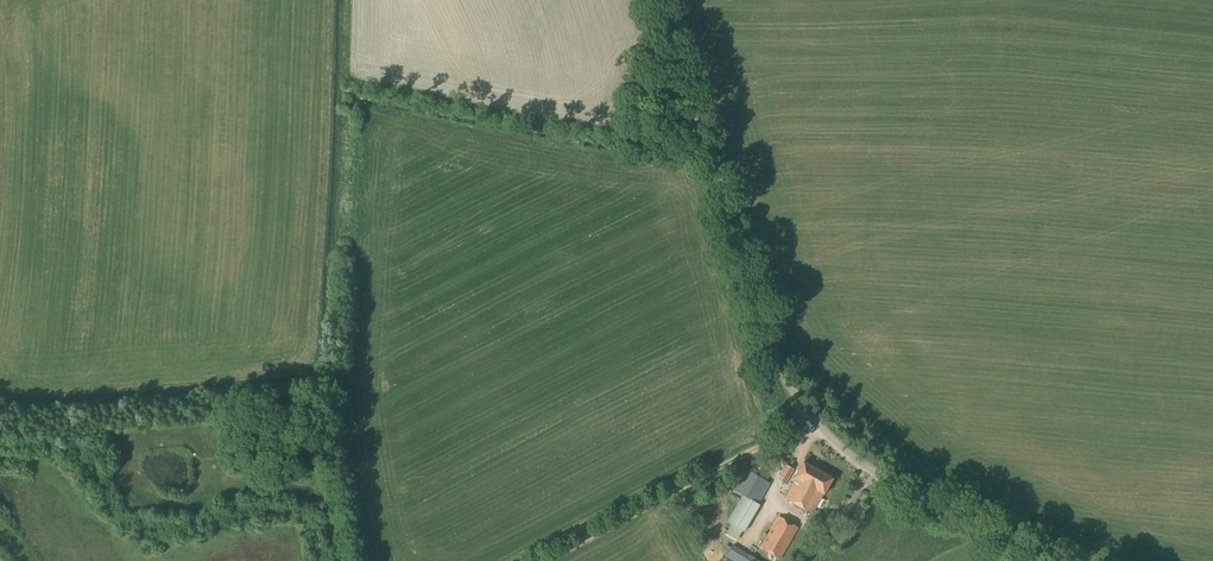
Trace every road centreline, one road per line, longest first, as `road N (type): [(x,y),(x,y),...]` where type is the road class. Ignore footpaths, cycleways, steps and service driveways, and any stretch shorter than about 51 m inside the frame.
road 1 (unclassified): [(1054,560),(860,463),(797,396),(769,337),(661,0)]

